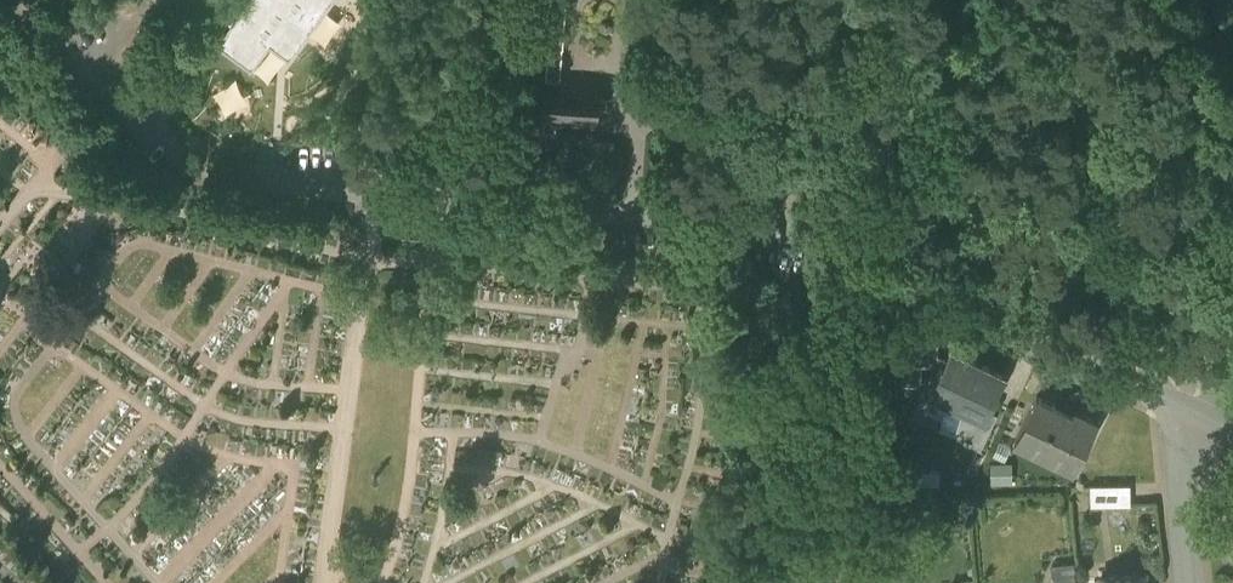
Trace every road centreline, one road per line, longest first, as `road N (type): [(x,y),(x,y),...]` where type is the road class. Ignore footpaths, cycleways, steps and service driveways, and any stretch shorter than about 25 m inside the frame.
road 1 (residential): [(1201,414),(826,248),(753,224),(203,170),(152,142),(68,65)]
road 2 (track): [(1150,392),(1157,375),(1089,83),(1070,46)]
road 3 (residential): [(1191,582),(1180,460),(1201,414)]

